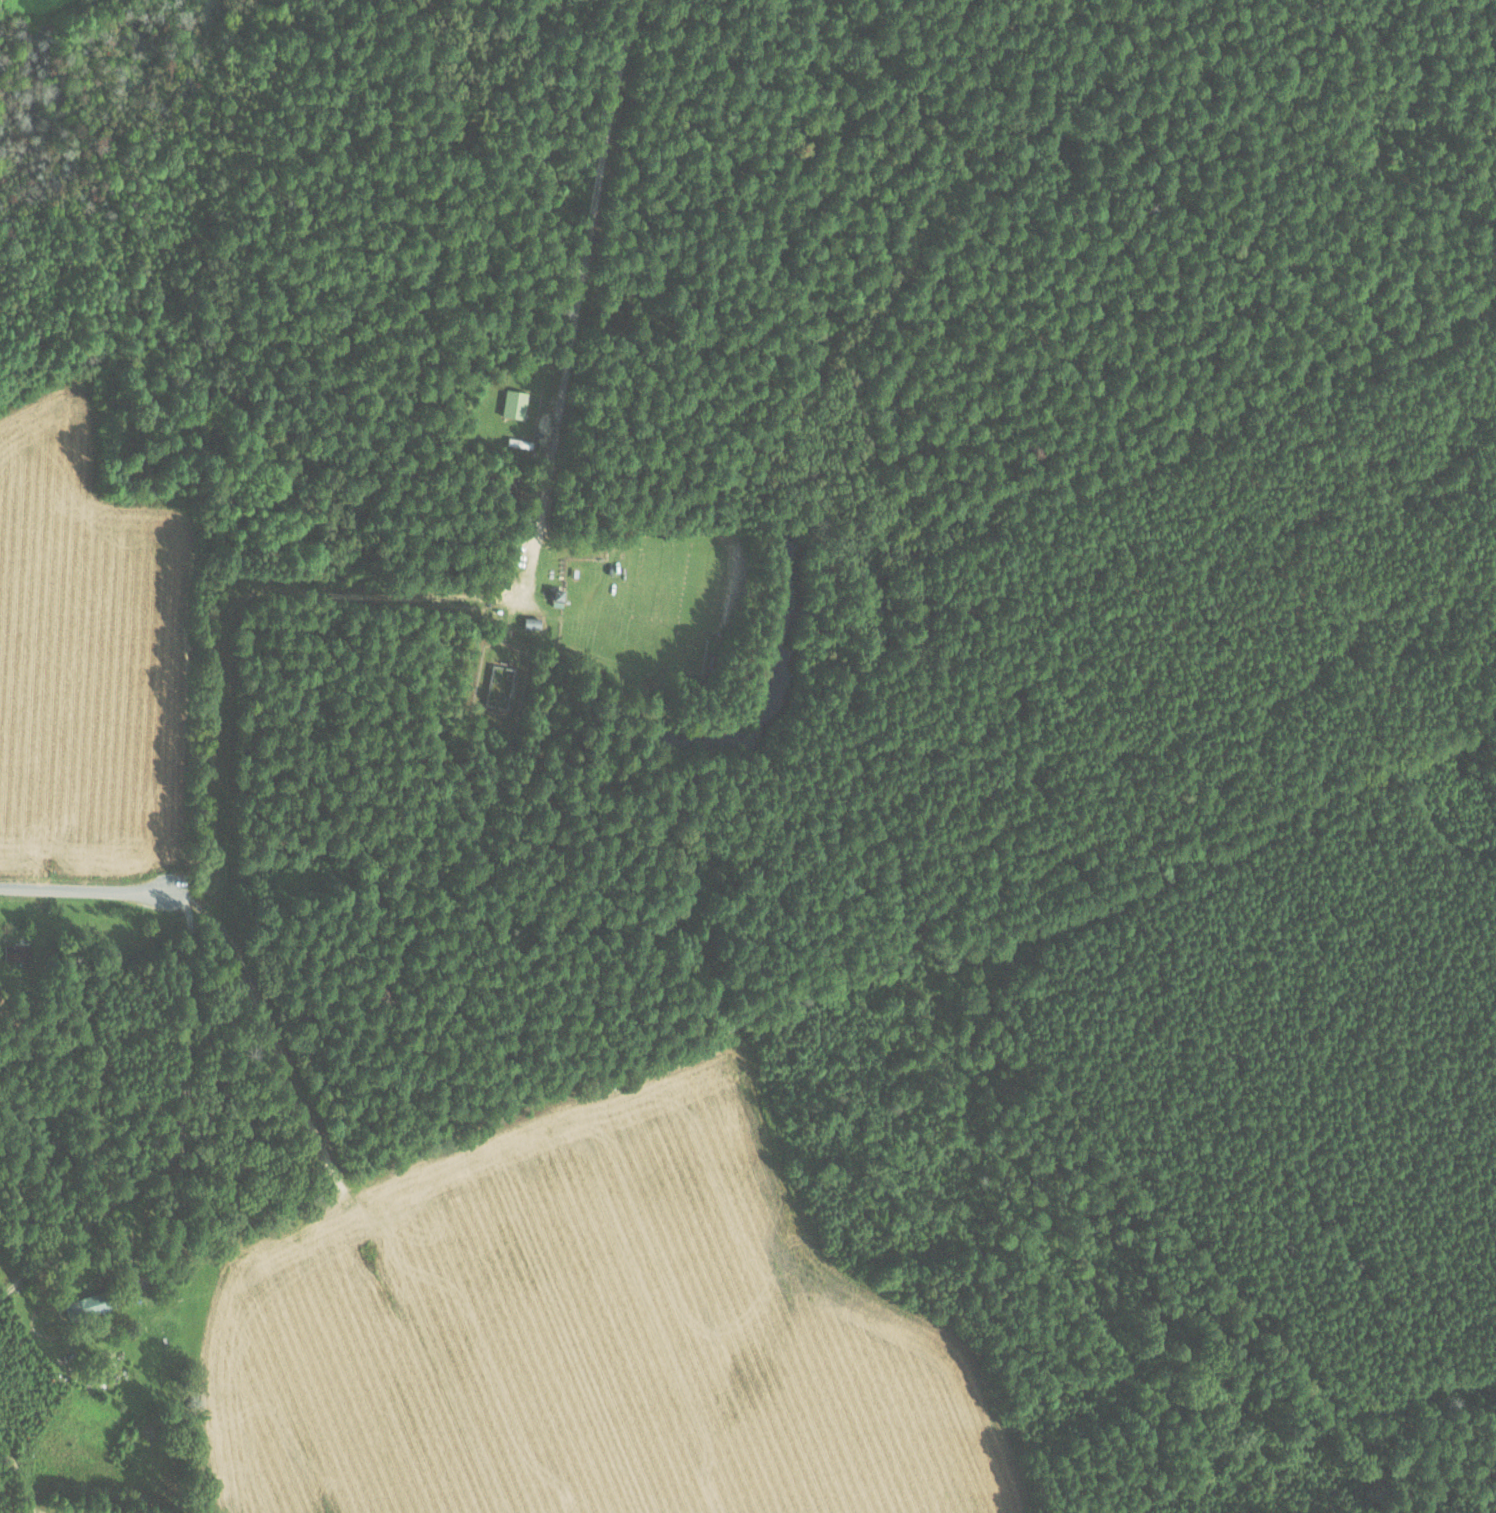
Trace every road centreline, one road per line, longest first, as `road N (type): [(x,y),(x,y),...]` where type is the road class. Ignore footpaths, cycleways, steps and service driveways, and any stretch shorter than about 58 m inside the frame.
road 1 (residential): [(0,1301),(35,1268),(81,1245),(92,1220),(171,1167),(181,1149),(190,911),(186,897),(144,892),(0,889)]

